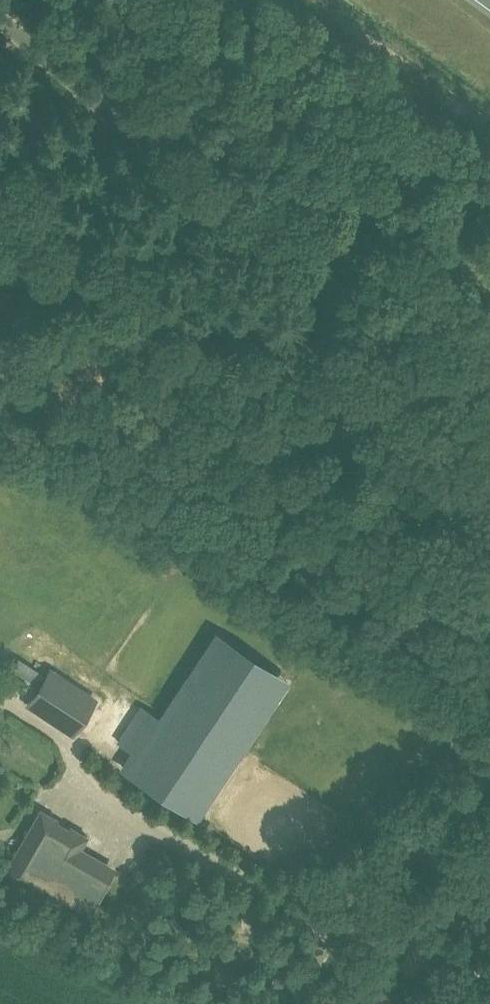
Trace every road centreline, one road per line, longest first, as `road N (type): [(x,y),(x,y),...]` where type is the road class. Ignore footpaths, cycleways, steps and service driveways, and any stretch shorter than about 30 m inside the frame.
road 1 (unclassified): [(489,447),(0,31)]
road 2 (unclassified): [(280,1003),(489,783)]

